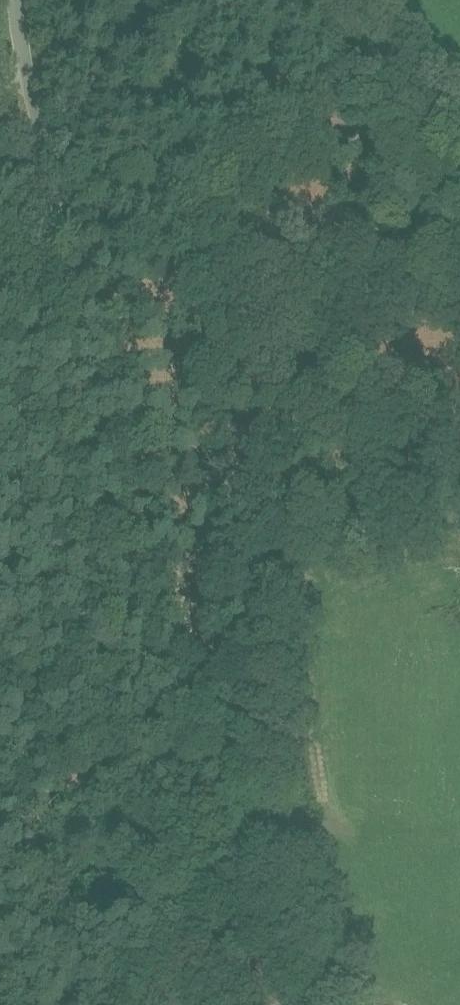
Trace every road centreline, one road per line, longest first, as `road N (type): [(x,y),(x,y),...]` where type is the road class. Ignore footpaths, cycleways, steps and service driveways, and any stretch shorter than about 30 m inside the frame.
road 1 (unclassified): [(23,54),(65,233),(160,788),(176,1004)]
road 2 (track): [(23,54),(146,0)]

